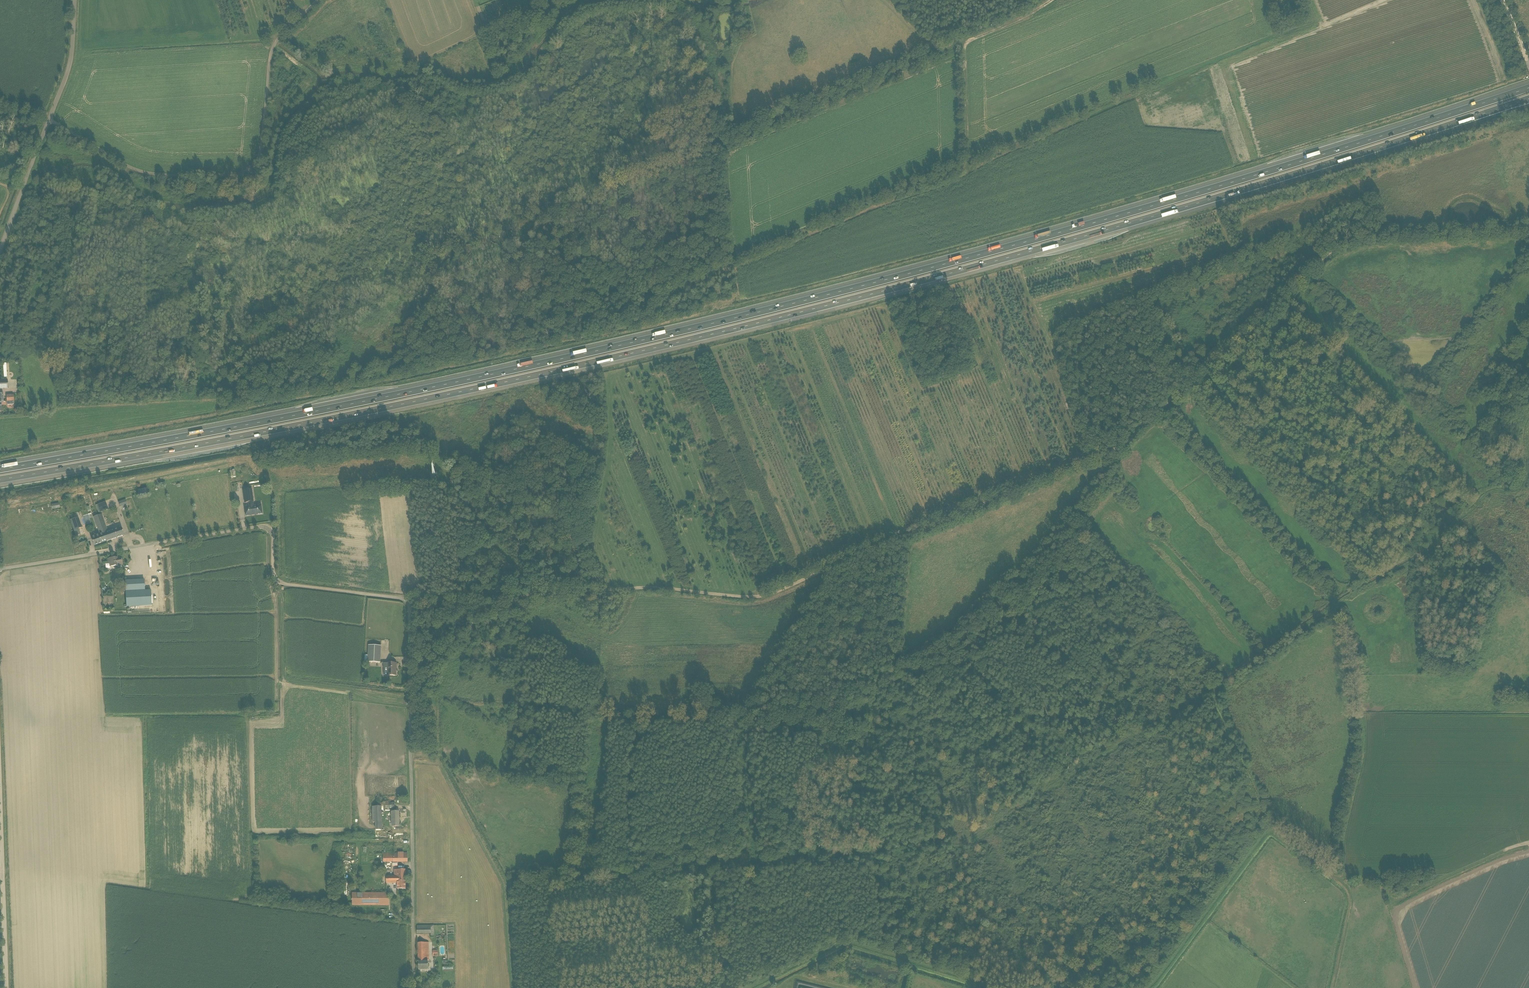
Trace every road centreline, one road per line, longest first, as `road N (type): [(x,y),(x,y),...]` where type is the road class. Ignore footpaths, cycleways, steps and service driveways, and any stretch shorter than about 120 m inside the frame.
road 1 (motorway): [(1528,88),(1068,230),(690,329),(353,404),(0,470)]
road 2 (motorway): [(0,480),(349,415),(690,340),(1070,241),(1528,99)]
road 3 (track): [(964,44),(962,163),(826,229),(744,255),(680,292),(658,315),(434,372),(0,452)]
road 4 (unclassified): [(414,987),(408,601),(279,583),(272,534),(261,526),(0,570)]
road 5 (track): [(1160,411),(1122,446),(760,599),(645,590),(408,601)]
road 6 (track): [(1122,446),(1032,568),(891,682),(842,715),(744,723),(756,862),(711,865),(713,877)]
road 7 (track): [(1334,987),(1350,899),(1341,853),(1360,763),(1353,651),(1333,600),(1160,411)]
road 8 (track): [(1147,987),(1267,830),(1343,879),(1375,881),(1395,902),(1528,842)]
road 9 (track): [(1528,233),(1377,238),(1341,247),(1160,411)]
road 10 (unclassified): [(51,120),(155,176),(252,171),(261,156),(271,51),(320,0)]
road 11 (track): [(749,987),(850,942),(973,980),(978,987)]
road 12 (track): [(964,44),(817,110),(787,107),(742,122)]
road 13 (unclassified): [(7,987),(0,794)]
road 14 (track): [(545,595),(440,472)]
road 15 (unclassified): [(0,250),(51,120)]
road 16 (unclassified): [(51,120),(73,52),(76,0)]

